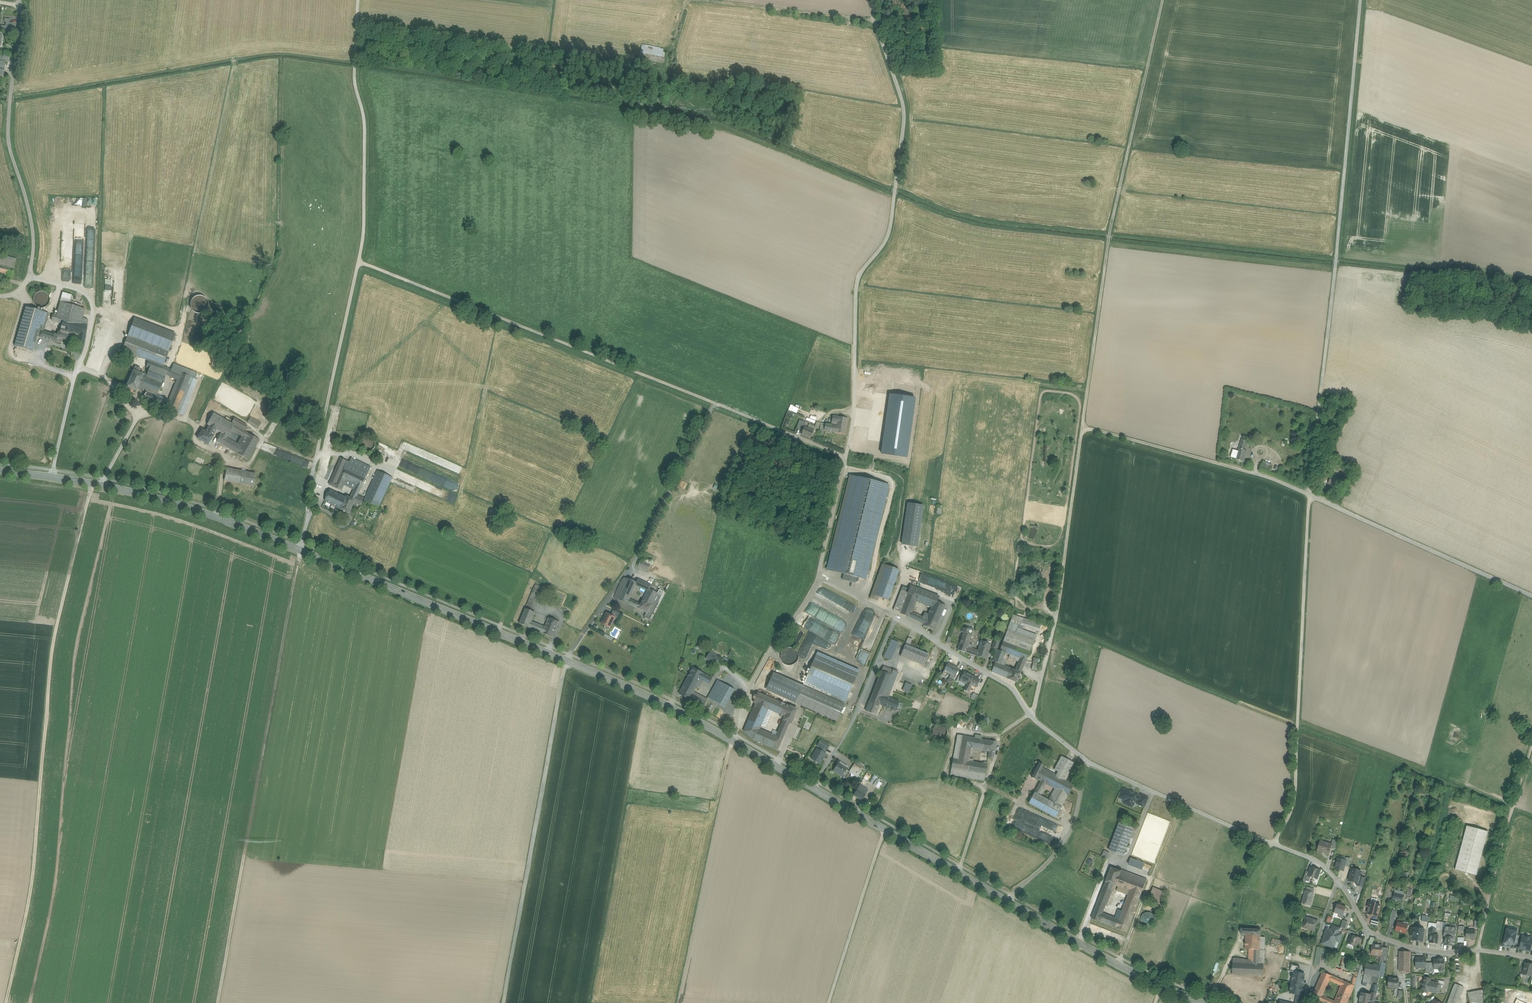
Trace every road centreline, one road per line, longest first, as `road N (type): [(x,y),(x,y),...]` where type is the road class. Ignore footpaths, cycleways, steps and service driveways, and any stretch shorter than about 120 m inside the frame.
road 1 (track): [(1274,845),(1294,805),(1309,495),(1360,0)]
road 2 (track): [(847,457),(359,262),(365,127),(355,85),(357,0)]
road 3 (secondary): [(0,472),(101,485),(242,525),(634,690),(732,741)]
road 4 (track): [(1531,596),(1280,481),(1082,426),(1032,719)]
road 5 (residential): [(819,578),(1013,688),(1032,719),(1087,762),(1309,858),(1338,881)]
road 6 (secondary): [(732,741),(1113,962),(1205,1002)]
road 7 (track): [(6,1002),(30,895),(53,642),(93,484)]
road 8 (track): [(20,0),(10,147),(32,217),(29,277),(81,292),(93,306),(53,471)]
road 9 (track): [(301,549),(218,1002)]
road 10 (track): [(854,416),(856,293),(888,237),(905,120),(874,0)]
road 11 (track): [(567,661),(505,1002)]
road 12 (residential): [(1338,881),(1375,935),(1416,949),(1531,958)]
road 13 (track): [(1531,744),(1479,950)]
road 14 (residential): [(732,741),(738,706),(819,578)]
road 15 (track): [(829,1002),(885,830)]
road 16 (track): [(875,19),(703,0)]
road 17 (residential): [(819,578),(854,416)]
road 18 (residential): [(1305,1002),(1338,881)]

